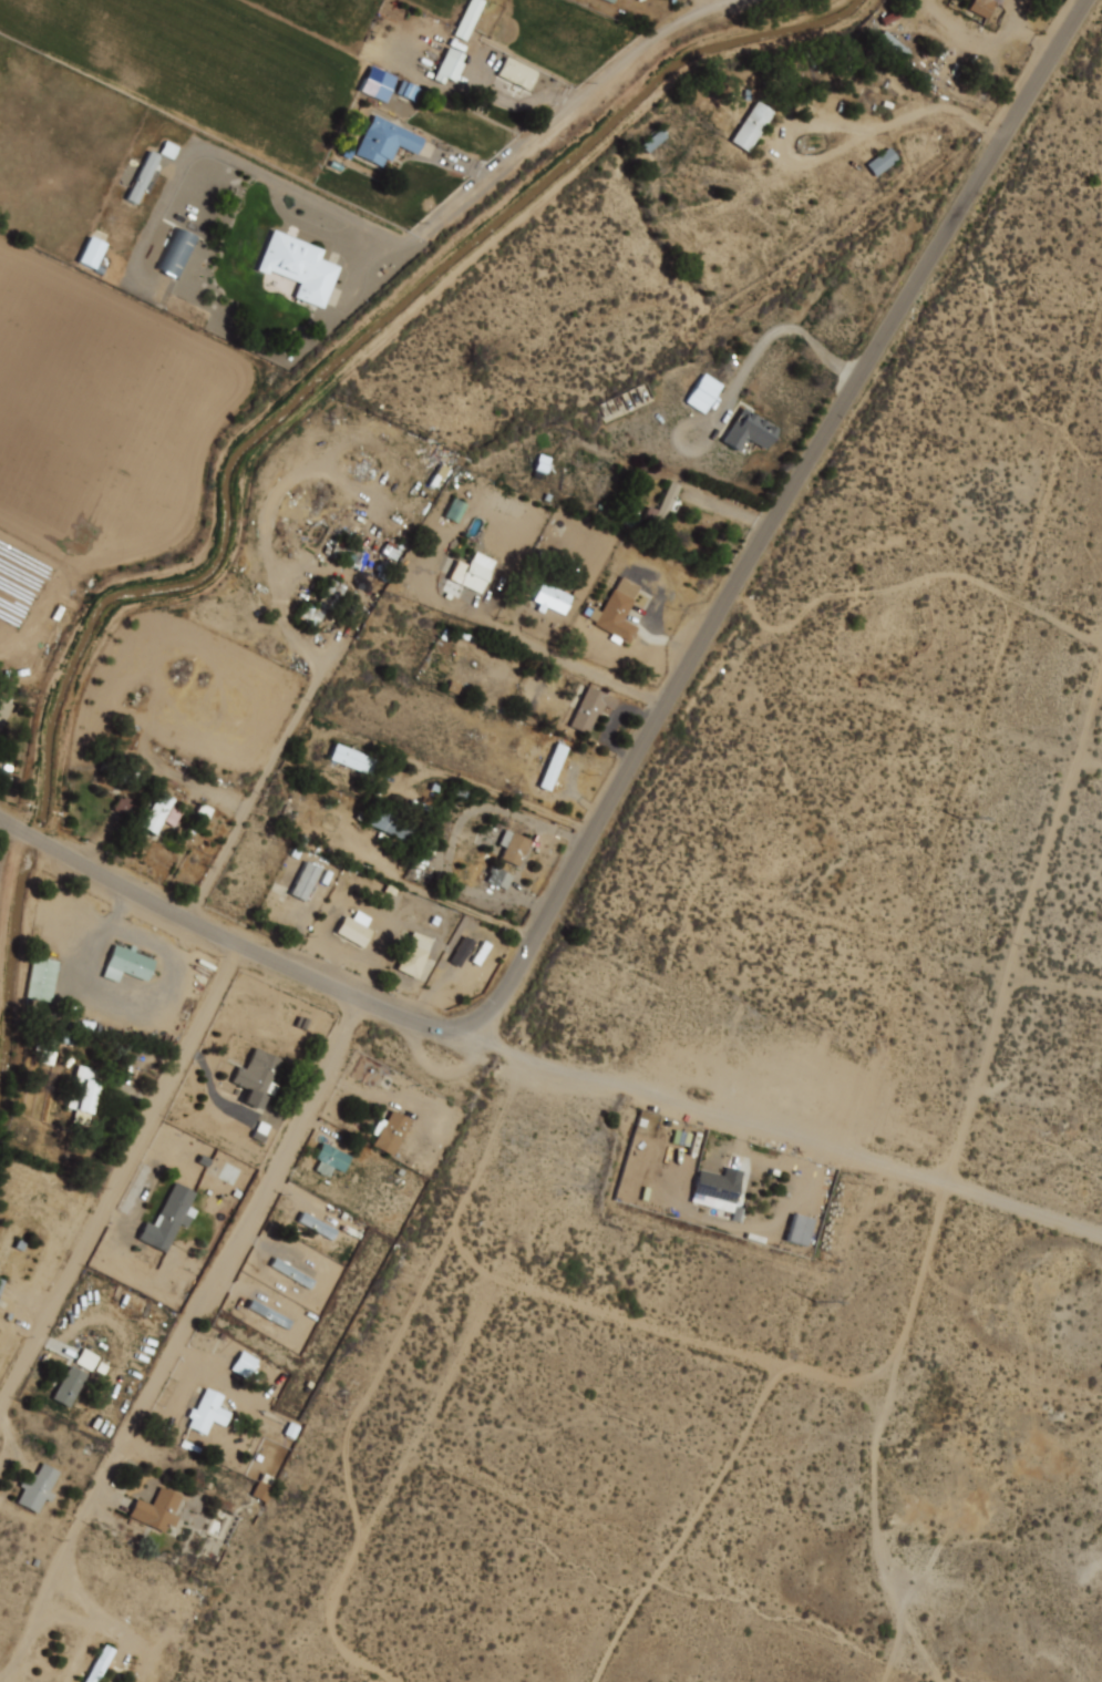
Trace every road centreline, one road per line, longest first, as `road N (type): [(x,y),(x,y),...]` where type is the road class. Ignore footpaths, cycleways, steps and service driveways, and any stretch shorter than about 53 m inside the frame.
road 1 (tertiary): [(1088,0),(727,599),(494,1007),(455,1027),(405,1016),(241,945),(0,818)]
road 2 (residential): [(363,998),(278,1182),(94,1488),(21,1659),(1,1681)]
road 3 (residential): [(858,1156),(786,1360),(609,1645),(595,1681)]
road 4 (residential): [(0,1405),(241,945)]
road 5 (residential): [(945,1182),(511,1052),(475,1021)]
road 6 (residential): [(729,0),(655,37),(428,232)]
road 7 (residential): [(945,1182),(894,1363)]
road 8 (residential): [(945,1182),(1050,1173),(1101,1143)]

